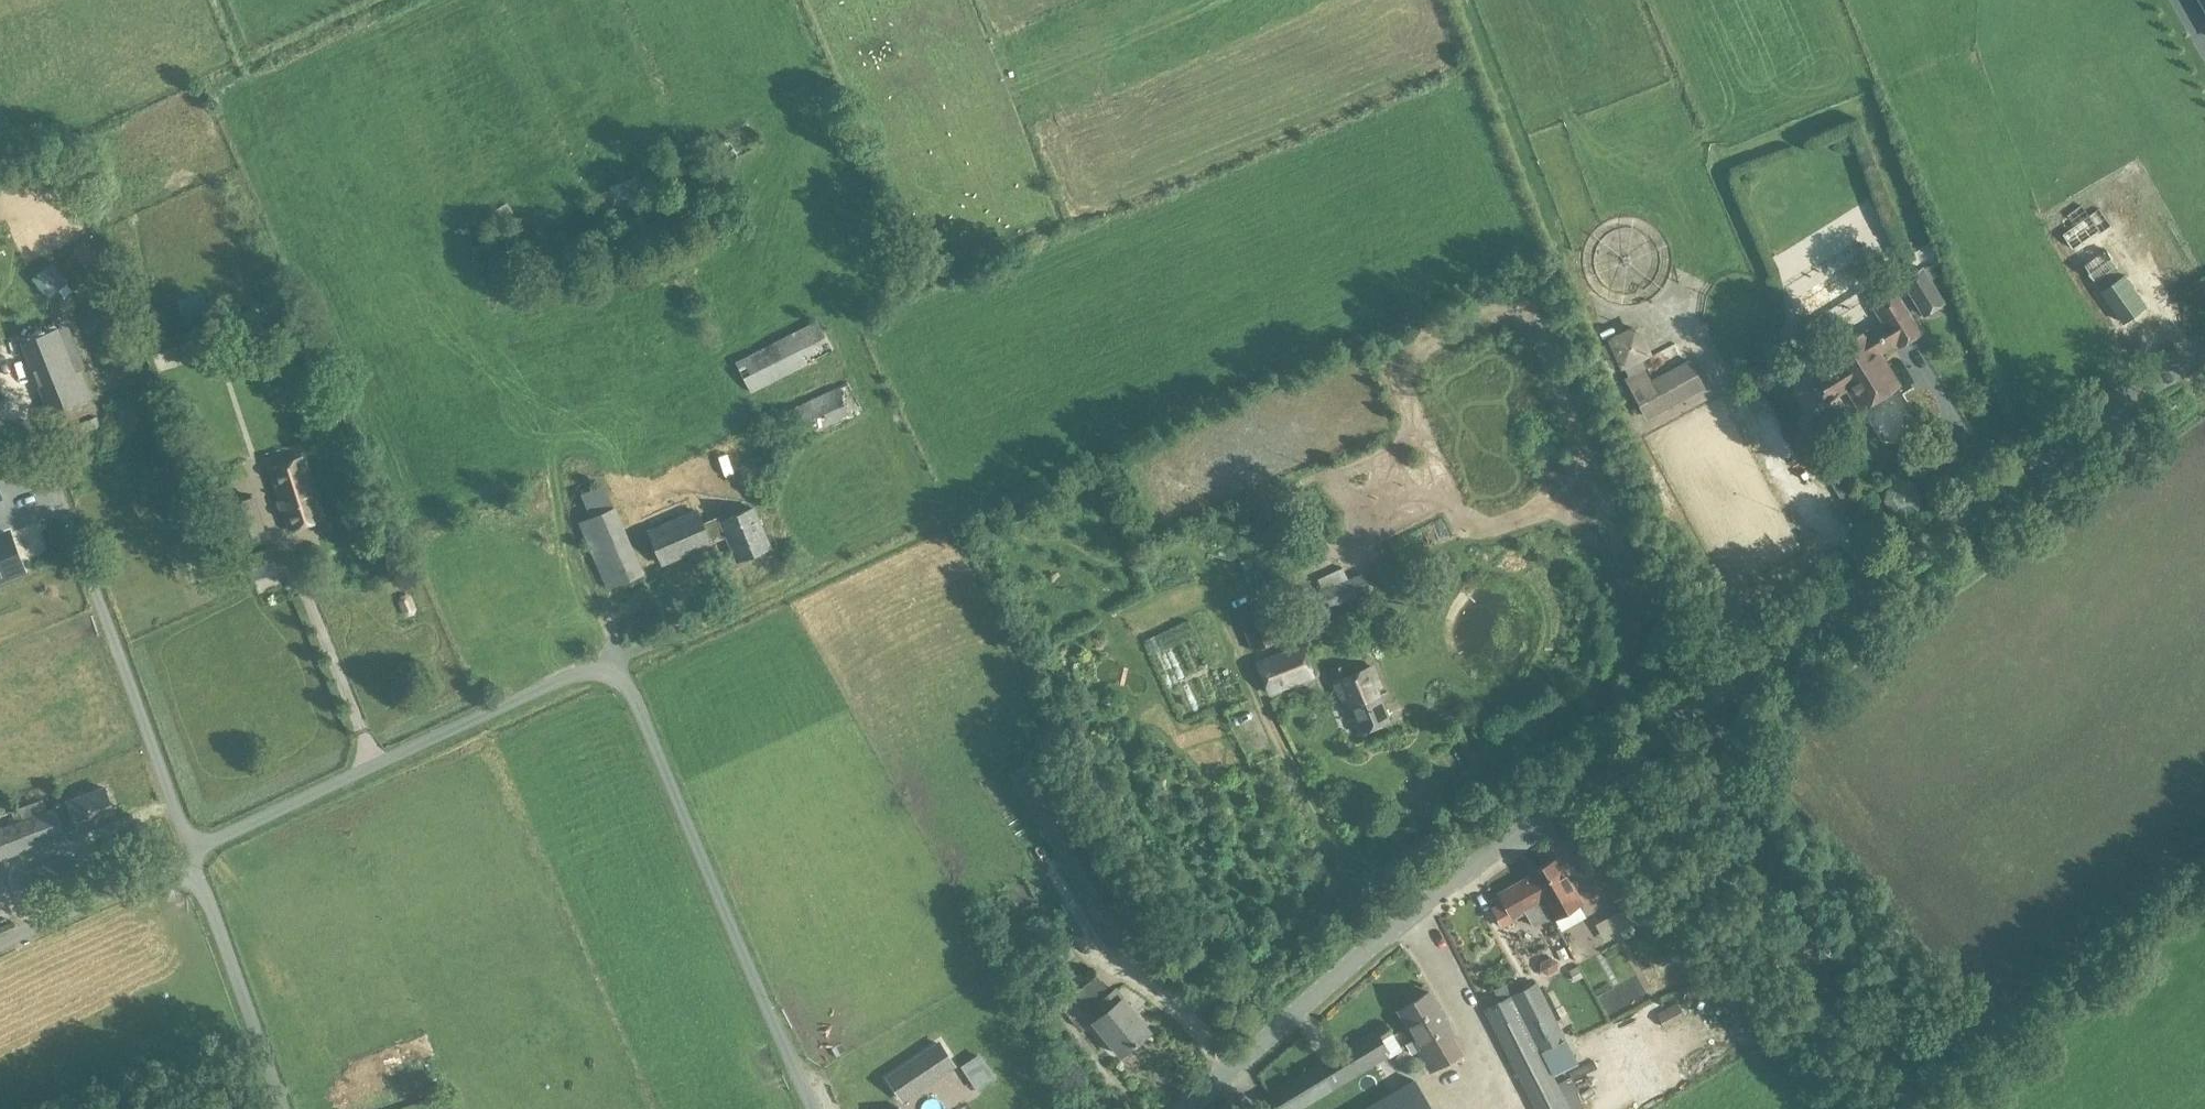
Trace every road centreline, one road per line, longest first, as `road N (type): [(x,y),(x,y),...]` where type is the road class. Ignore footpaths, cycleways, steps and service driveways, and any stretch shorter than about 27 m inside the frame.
road 1 (unclassified): [(1183,1108),(1486,854),(1732,673),(2204,352)]
road 2 (unclassified): [(811,1108),(617,654),(190,850)]
road 3 (unclassified): [(190,850),(56,487),(37,453),(0,447)]
road 4 (unclassified): [(283,1108),(190,850)]
road 5 (unclassified): [(190,850),(0,938)]

